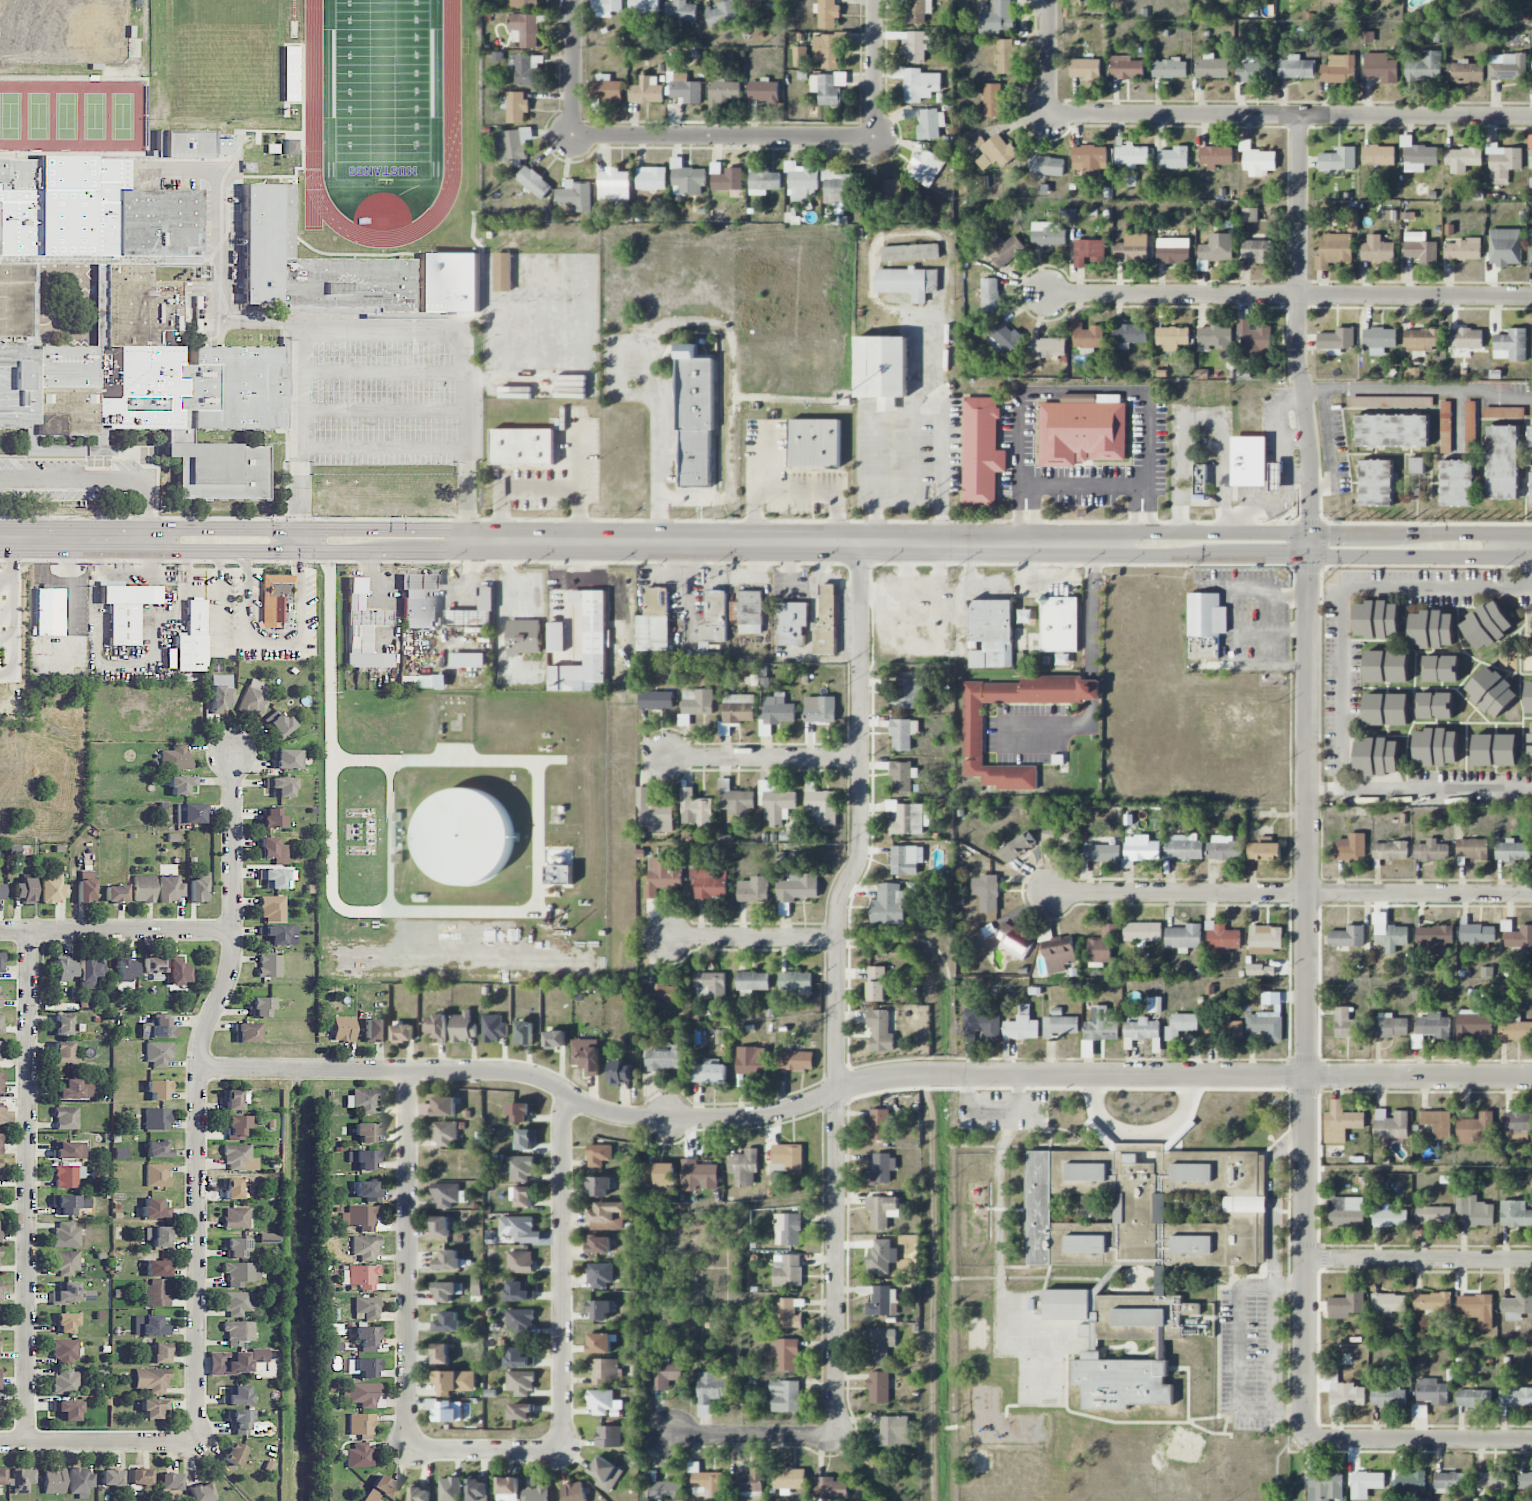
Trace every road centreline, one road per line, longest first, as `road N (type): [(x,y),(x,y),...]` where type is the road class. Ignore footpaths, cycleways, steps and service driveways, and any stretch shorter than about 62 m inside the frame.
road 1 (residential): [(201,1070),(513,1072),(631,1117),(753,1116),(882,1077),(1531,1078)]
road 2 (residential): [(1299,117),(1298,329),(1310,458),(1305,1437)]
road 3 (residential): [(859,542),(861,846),(838,911),(836,1437)]
road 4 (residential): [(198,1444),(201,1070),(236,946),(235,755)]
road 5 (secondary): [(1129,543),(468,541)]
road 6 (residential): [(30,931),(28,1444)]
road 7 (residential): [(1531,298),(1046,295)]
road 8 (residential): [(1531,118),(1047,114)]
road 9 (residential): [(1531,895),(1050,895)]
road 10 (residential): [(407,1453),(407,1071)]
road 11 (secondary): [(1129,543),(1140,555),(1323,556),(1473,556),(1498,545)]
road 12 (secondary): [(1498,545),(1473,534),(1179,532),(1142,532),(1129,543)]
road 13 (residential): [(570,1096),(563,1124),(564,1454)]
road 14 (residential): [(876,137),(576,131)]
road 15 (residential): [(0,931),(236,932)]
road 16 (residential): [(1531,1259),(1305,1257)]
road 17 (residential): [(1531,1439),(1305,1437)]
road 18 (residential): [(0,1444),(198,1444)]
road 19 (residential): [(862,758),(665,759)]
road 20 (residential): [(838,937),(660,938)]
road 21 (secondary): [(468,541),(441,529),(299,530)]
road 22 (secondary): [(299,550),(444,551),(468,541)]
road 23 (residential): [(836,1437),(666,1436)]
road 24 (residential): [(564,1454),(407,1453)]
road 25 (secondary): [(299,530),(172,528),(148,539)]
road 26 (secondary): [(148,539),(0,538)]
road 27 (residential): [(876,0),(876,137)]
road 28 (residential): [(573,0),(576,131)]

